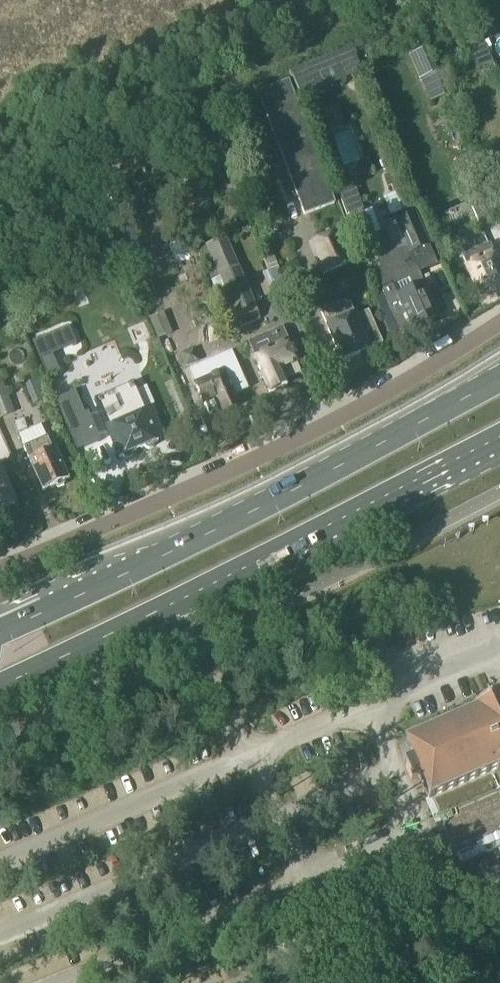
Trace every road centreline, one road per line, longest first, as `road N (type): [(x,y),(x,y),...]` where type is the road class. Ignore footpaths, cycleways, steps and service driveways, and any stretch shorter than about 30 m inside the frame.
road 1 (unclassified): [(499,325),(286,447),(0,574)]
road 2 (primary): [(499,380),(226,523),(0,629)]
road 3 (primary): [(0,686),(499,448)]

